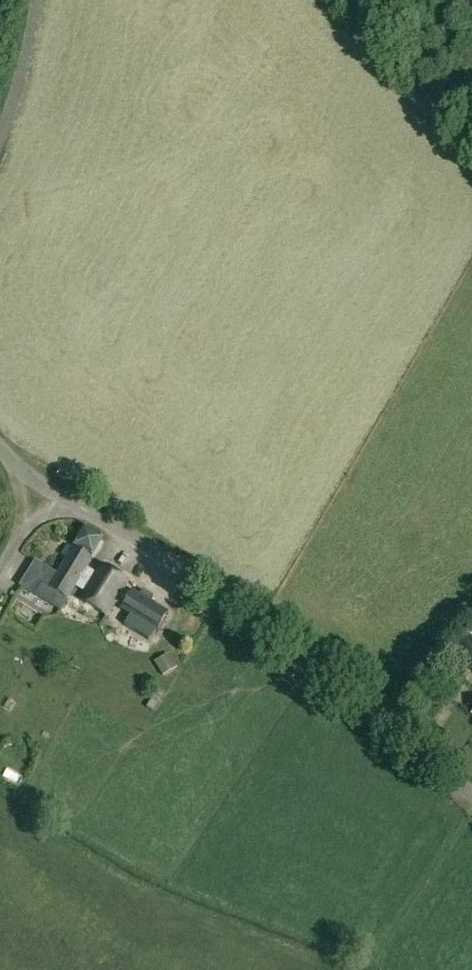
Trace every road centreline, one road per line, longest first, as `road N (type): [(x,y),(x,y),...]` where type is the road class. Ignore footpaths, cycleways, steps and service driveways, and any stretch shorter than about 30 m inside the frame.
road 1 (unclassified): [(471,791),(343,679),(186,570),(84,513)]

